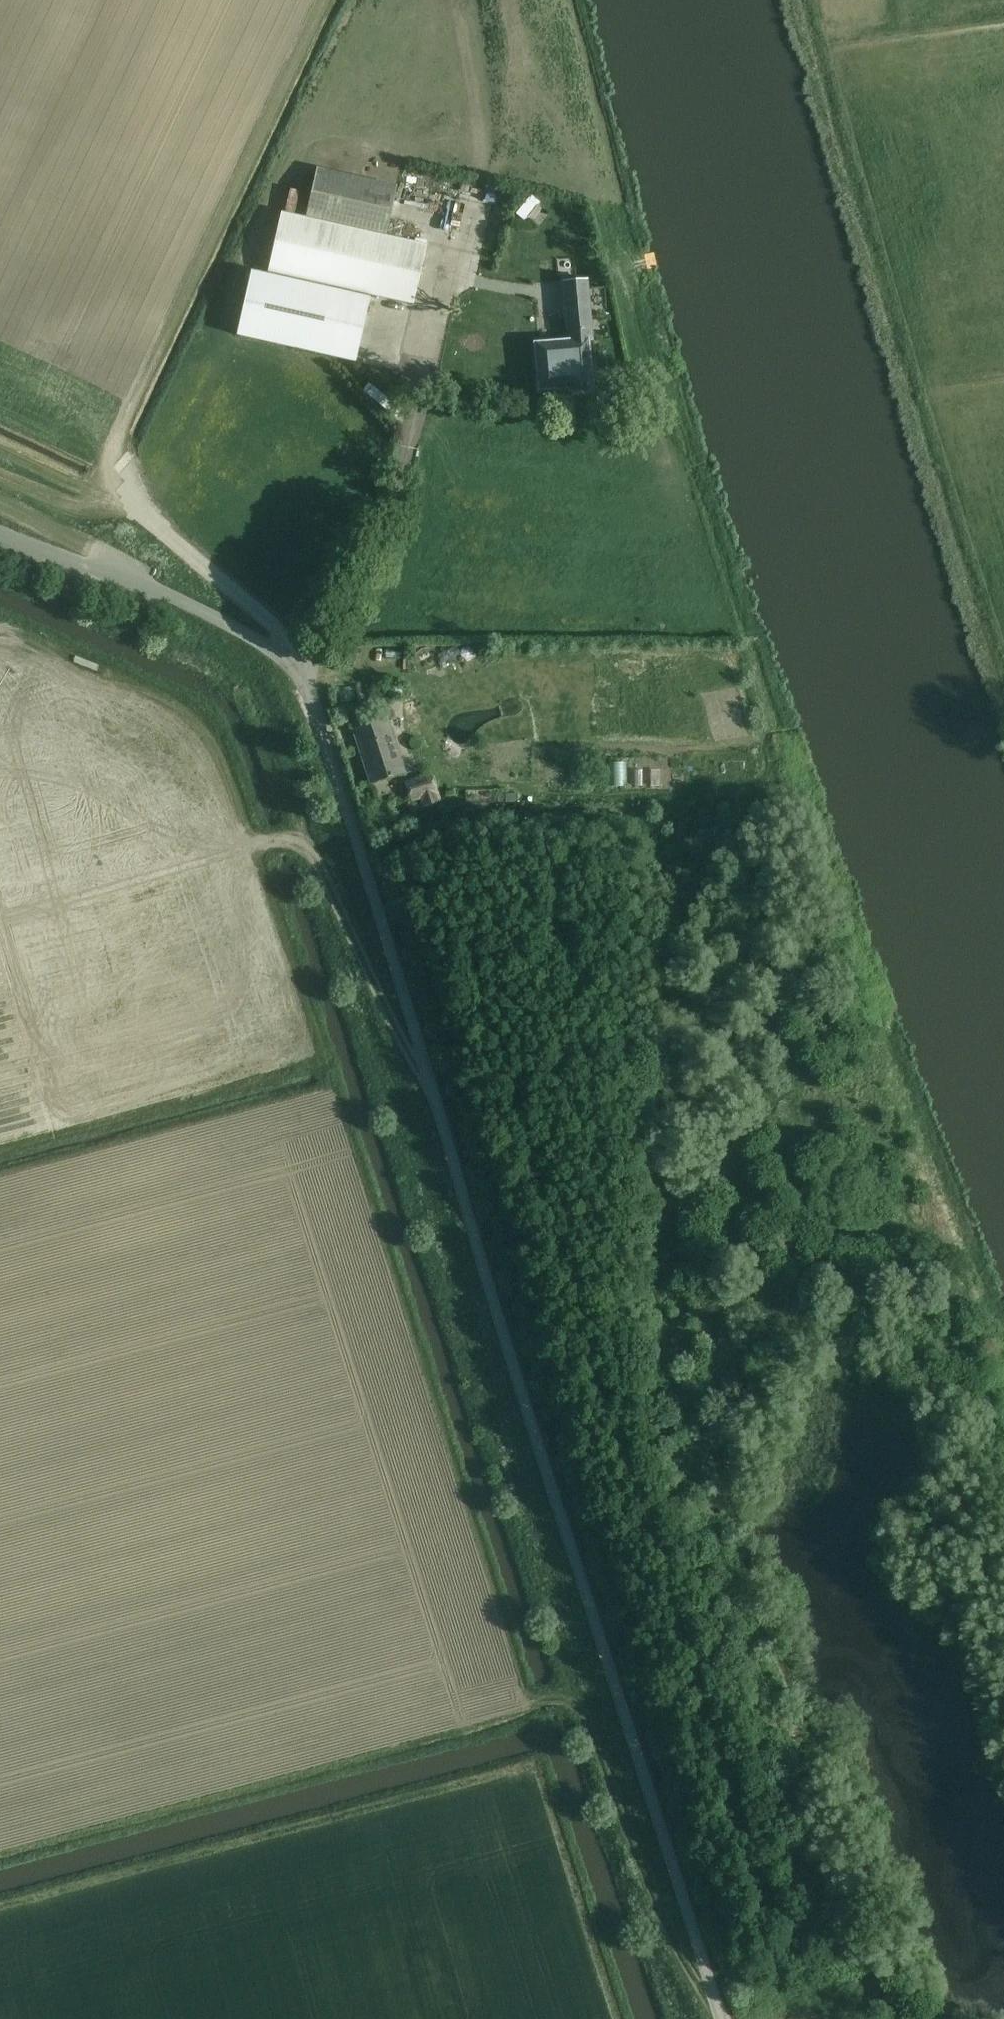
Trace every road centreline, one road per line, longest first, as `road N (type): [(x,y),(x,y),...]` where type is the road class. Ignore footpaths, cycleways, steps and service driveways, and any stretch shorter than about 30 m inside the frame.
road 1 (unclassified): [(723,2018),(301,671),(248,635),(0,530)]
road 2 (track): [(326,0),(115,456),(152,521),(276,627),(289,660)]
road 3 (track): [(267,844),(294,844),(312,855),(398,1035),(424,1059)]
road 4 (track): [(134,582),(95,551),(0,506)]

